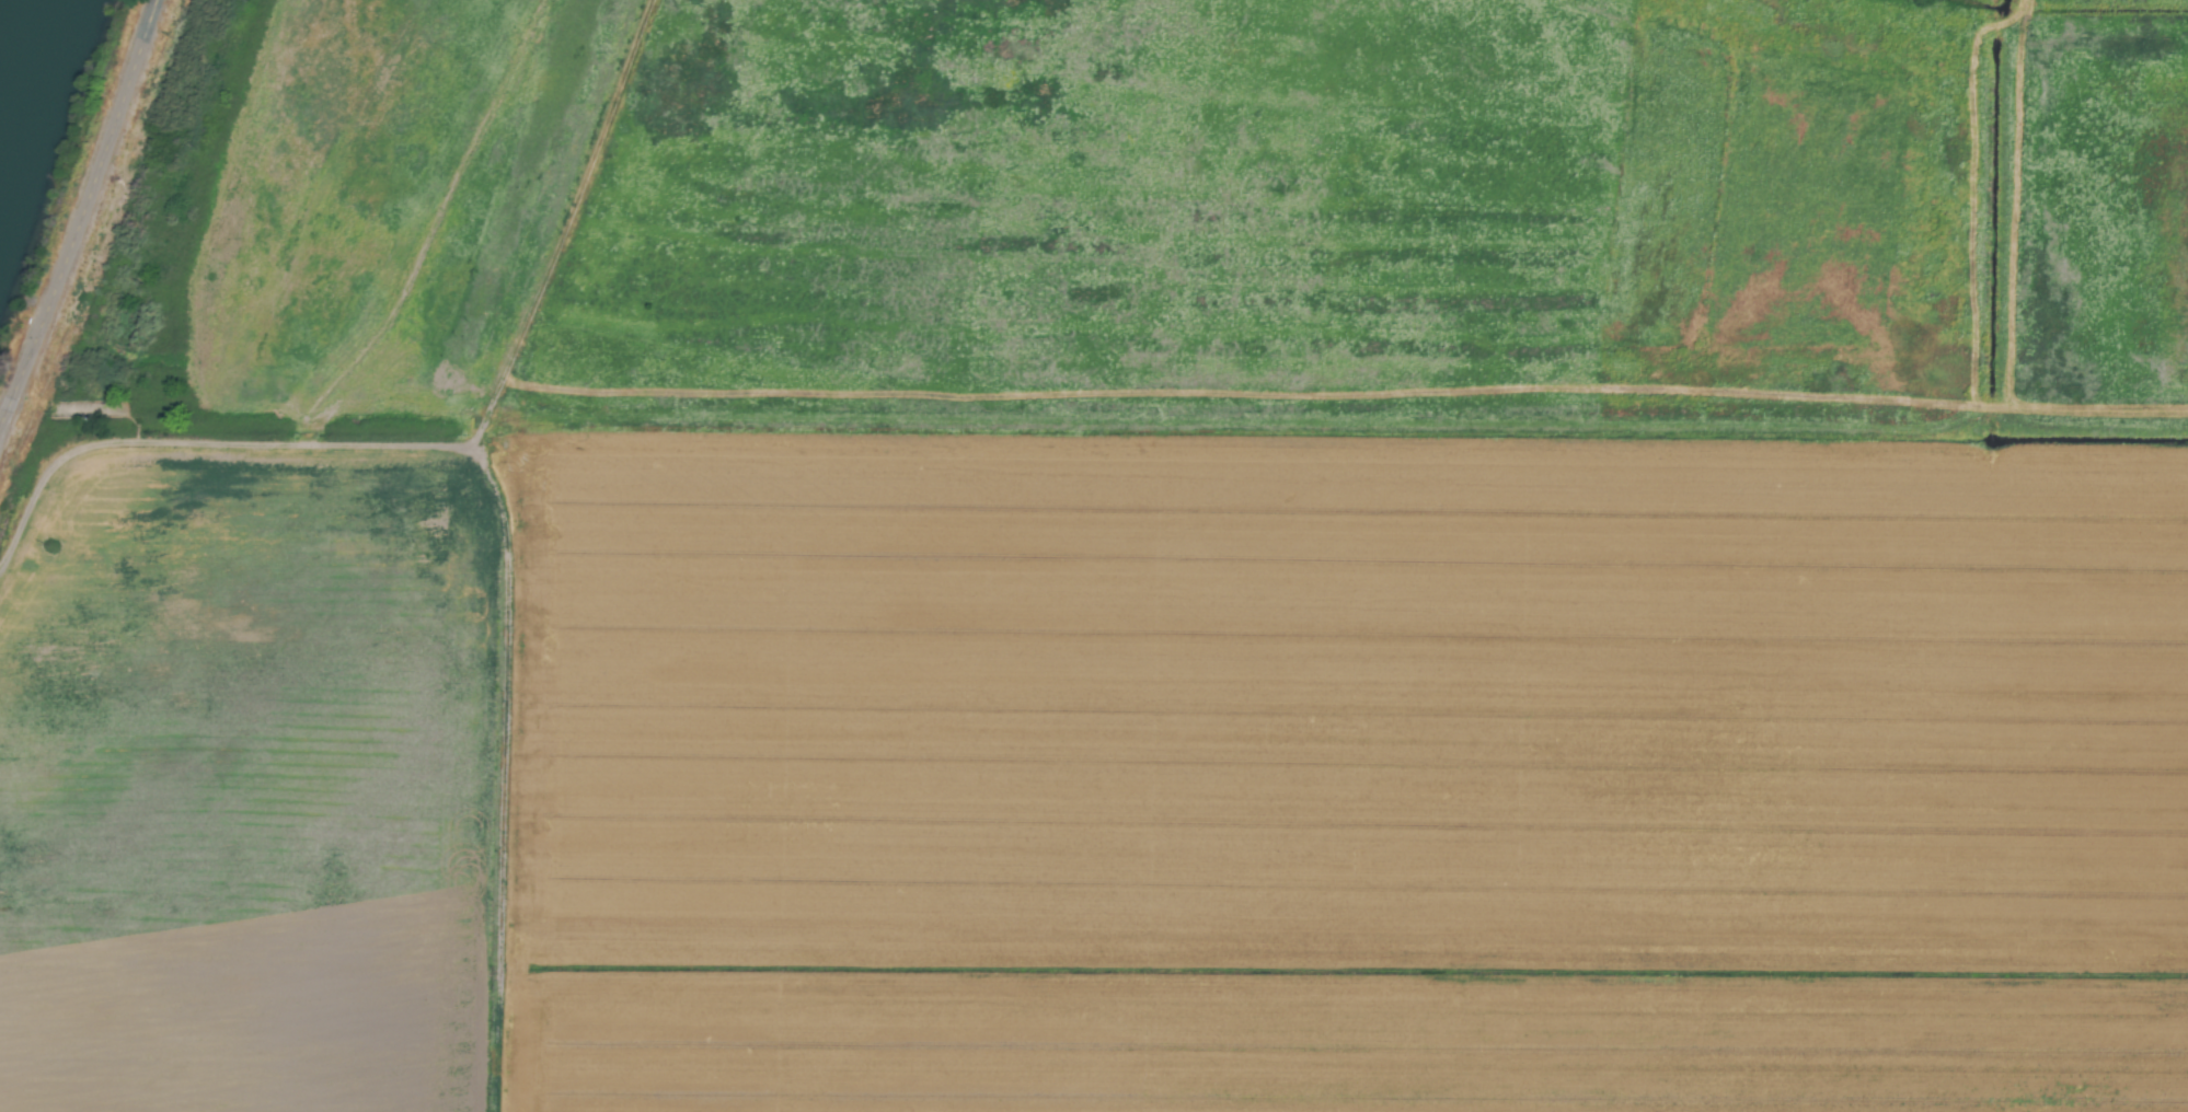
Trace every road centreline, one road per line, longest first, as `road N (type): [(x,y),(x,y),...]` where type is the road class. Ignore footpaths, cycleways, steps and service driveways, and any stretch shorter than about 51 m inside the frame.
road 1 (residential): [(0,420),(155,0)]

